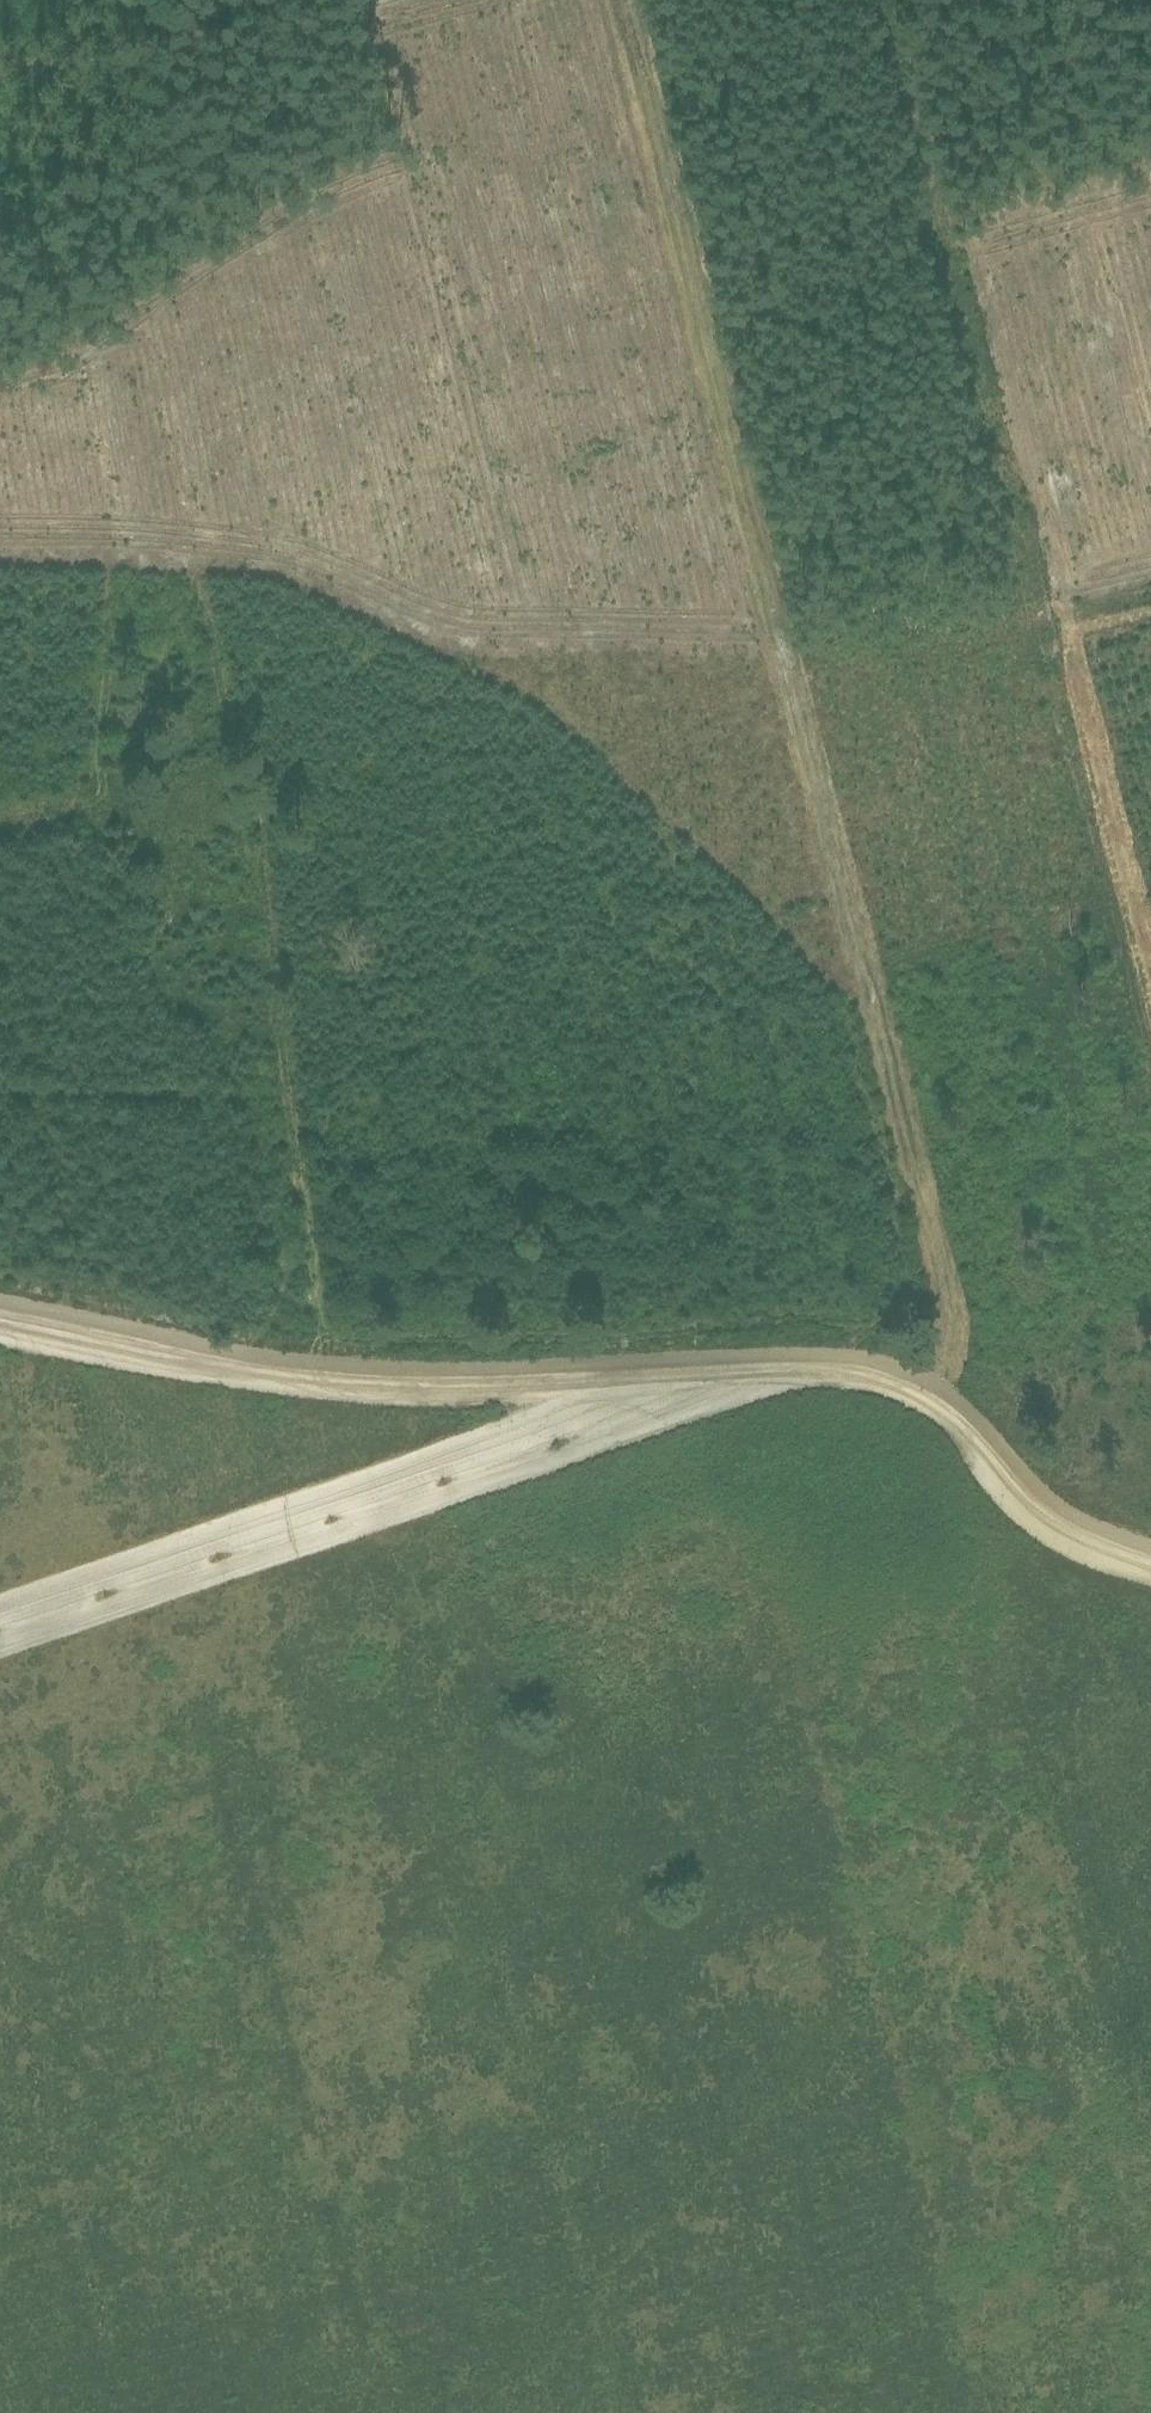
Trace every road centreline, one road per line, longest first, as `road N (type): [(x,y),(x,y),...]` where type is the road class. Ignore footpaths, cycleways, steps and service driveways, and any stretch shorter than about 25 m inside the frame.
road 1 (track): [(937,1385),(953,1338),(949,1282),(789,653)]

